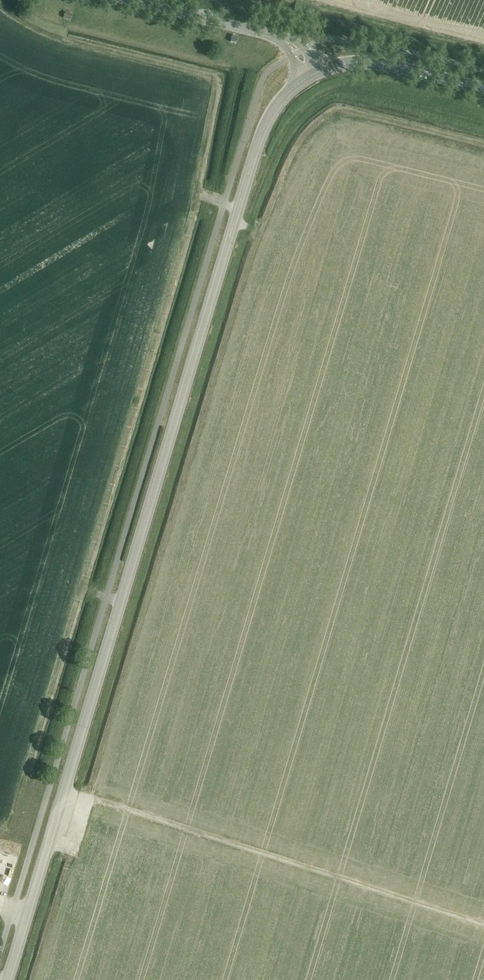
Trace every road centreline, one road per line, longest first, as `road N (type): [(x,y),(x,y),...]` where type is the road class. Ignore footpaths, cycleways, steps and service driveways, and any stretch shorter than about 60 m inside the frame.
road 1 (secondary): [(8,979),(259,142),(280,102),(312,75)]
road 2 (track): [(87,797),(252,253),(293,154),(320,120),(338,111),(483,145)]
road 3 (track): [(64,790),(483,925)]
road 4 (secondary): [(312,75),(372,63),(483,89)]
road 5 (unclassified): [(275,37),(129,0)]

